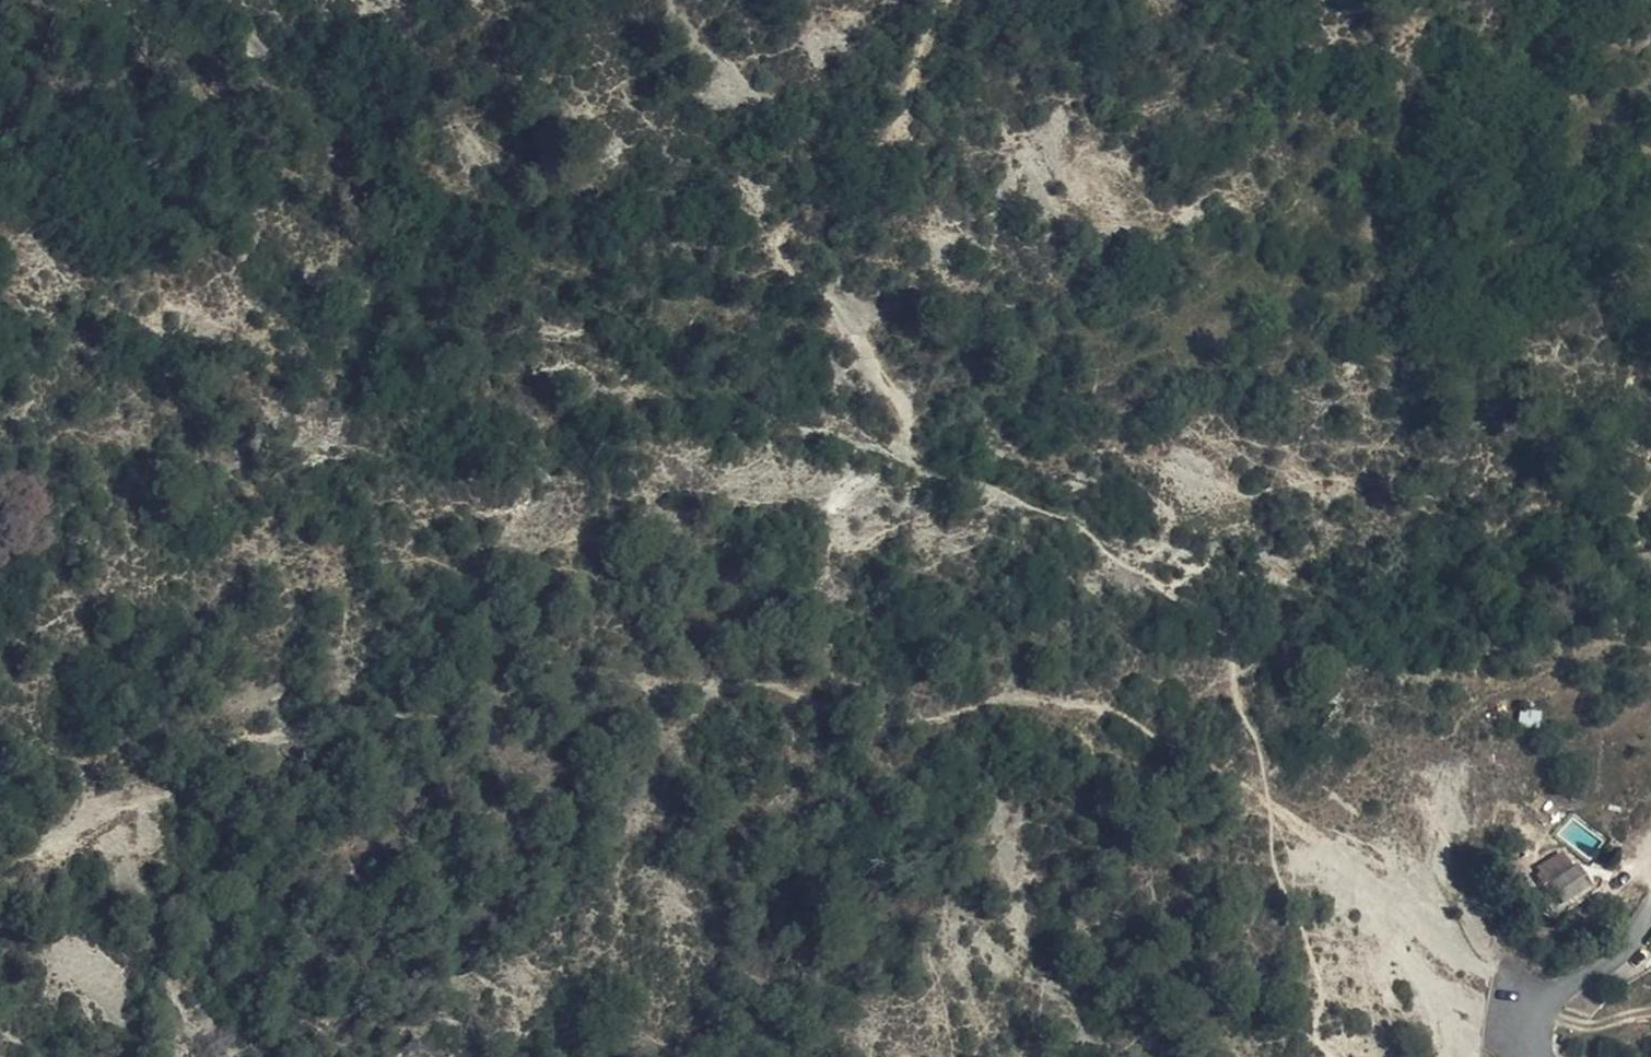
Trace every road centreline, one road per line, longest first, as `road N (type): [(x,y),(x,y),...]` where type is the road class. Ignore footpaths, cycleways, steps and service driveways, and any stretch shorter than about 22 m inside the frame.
road 1 (residential): [(1544,1056),(1534,1027),(1650,911)]

